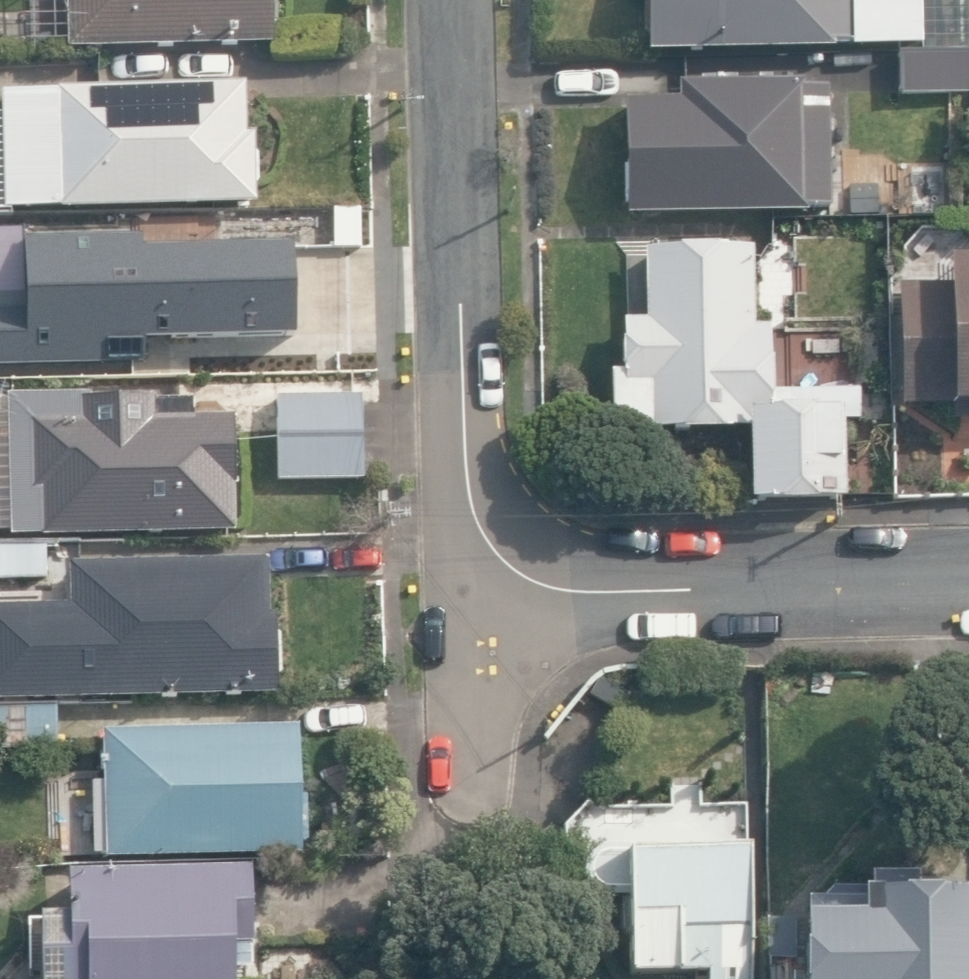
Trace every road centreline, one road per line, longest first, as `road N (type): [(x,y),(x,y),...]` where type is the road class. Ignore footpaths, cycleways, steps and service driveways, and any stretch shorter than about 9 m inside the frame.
road 1 (residential): [(455,0),(467,568)]
road 2 (residential): [(467,568),(563,591),(640,593),(968,580)]
road 3 (residential): [(467,568),(471,764)]

